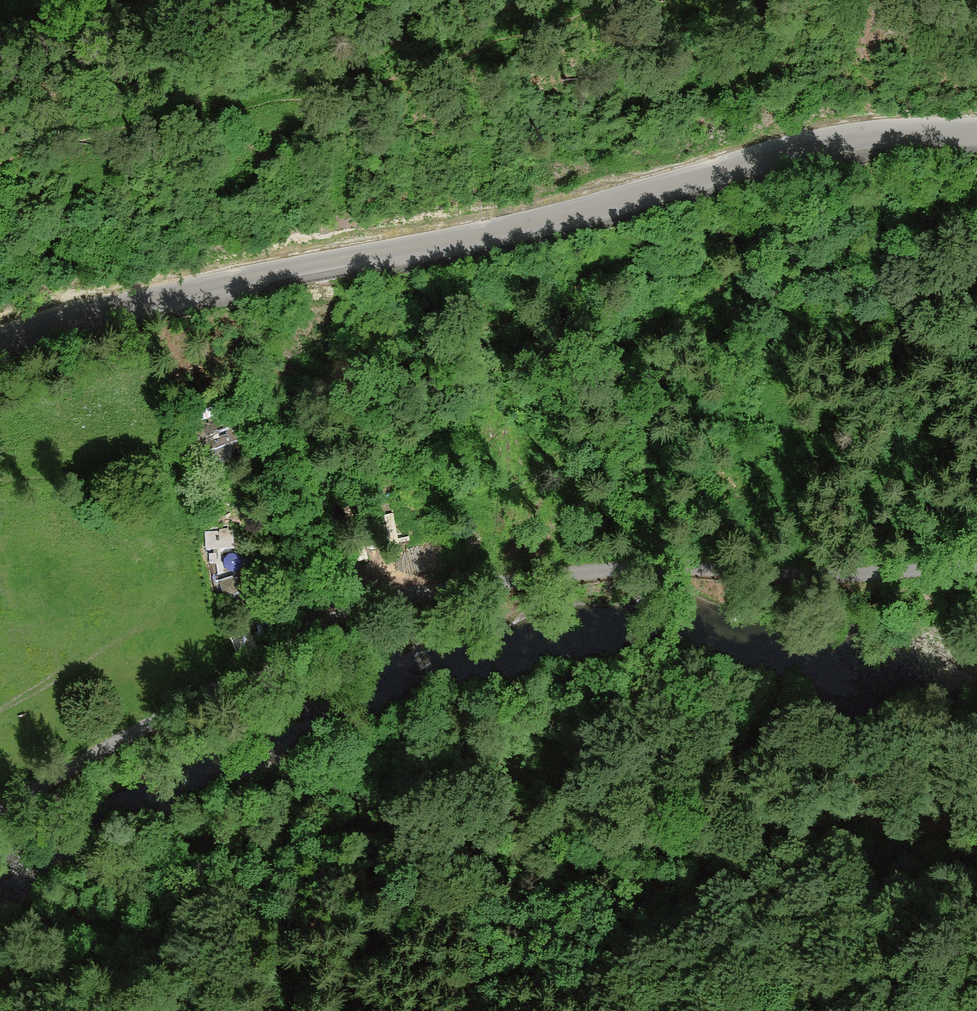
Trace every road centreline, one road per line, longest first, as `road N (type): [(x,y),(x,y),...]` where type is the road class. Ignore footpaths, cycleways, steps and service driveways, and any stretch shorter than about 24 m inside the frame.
road 1 (unclassified): [(0,807),(335,618),(396,598),(628,569),(793,576),(976,566)]
road 2 (unclassified): [(0,341),(209,286),(480,237),(863,135),(976,133)]
road 3 (track): [(976,823),(770,818),(185,840)]
road 4 (track): [(587,0),(249,95),(0,138)]

